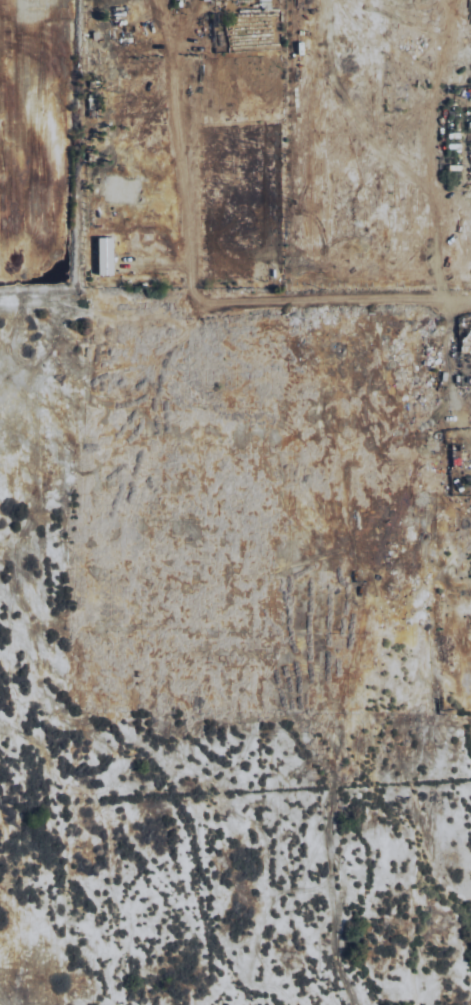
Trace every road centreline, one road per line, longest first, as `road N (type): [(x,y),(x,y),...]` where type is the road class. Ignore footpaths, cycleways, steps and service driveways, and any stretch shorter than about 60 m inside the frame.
road 1 (residential): [(470,303),(0,293)]

